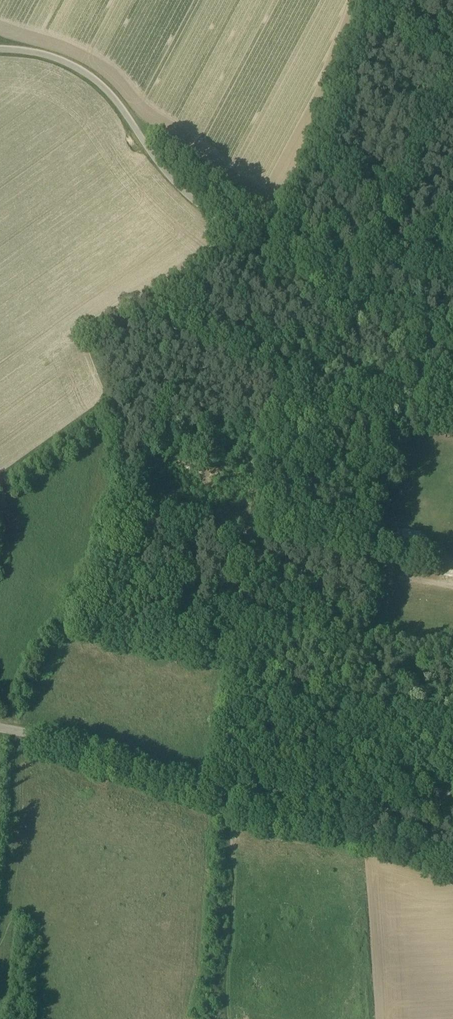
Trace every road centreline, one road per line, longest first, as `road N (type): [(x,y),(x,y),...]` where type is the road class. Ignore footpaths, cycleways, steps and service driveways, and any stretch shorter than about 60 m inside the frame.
road 1 (unclassified): [(452,262),(399,249),(270,244),(210,226),(106,91),(67,67),(0,54)]
road 2 (unclassified): [(0,729),(292,802),(406,814),(452,795)]

